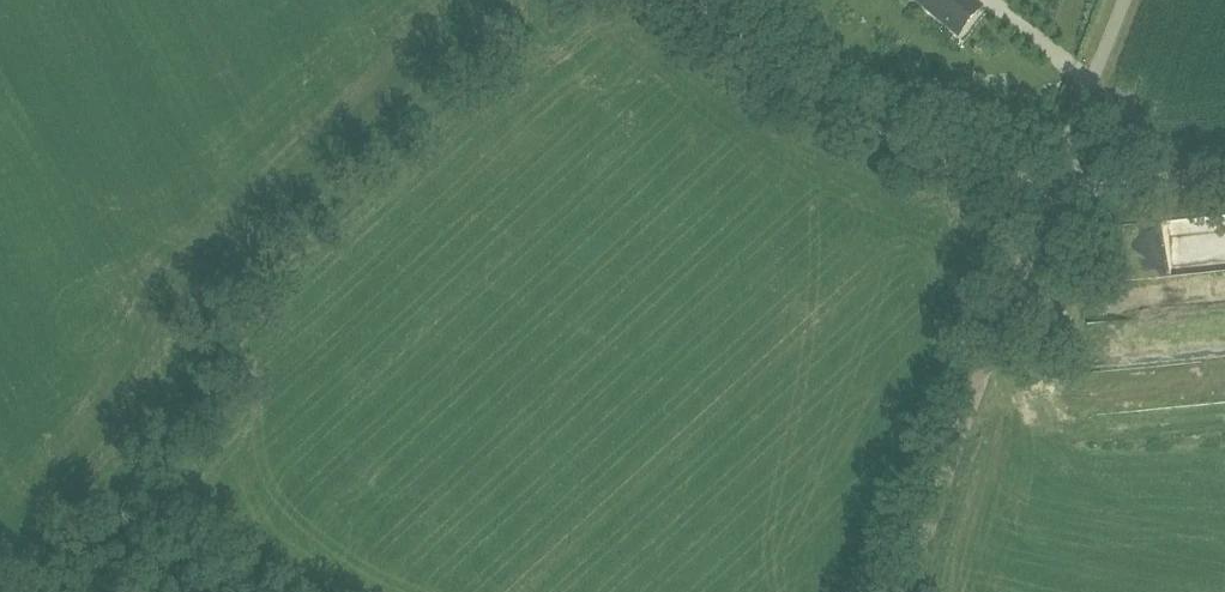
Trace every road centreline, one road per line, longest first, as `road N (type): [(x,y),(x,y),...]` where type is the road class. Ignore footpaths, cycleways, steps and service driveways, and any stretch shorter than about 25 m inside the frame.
road 1 (track): [(1060,187),(910,591)]
road 2 (unclassified): [(1060,187),(973,172),(850,122),(780,77),(691,0)]
road 3 (unclassified): [(1060,187),(1124,0)]
road 4 (unclassified): [(1224,175),(1060,187)]

